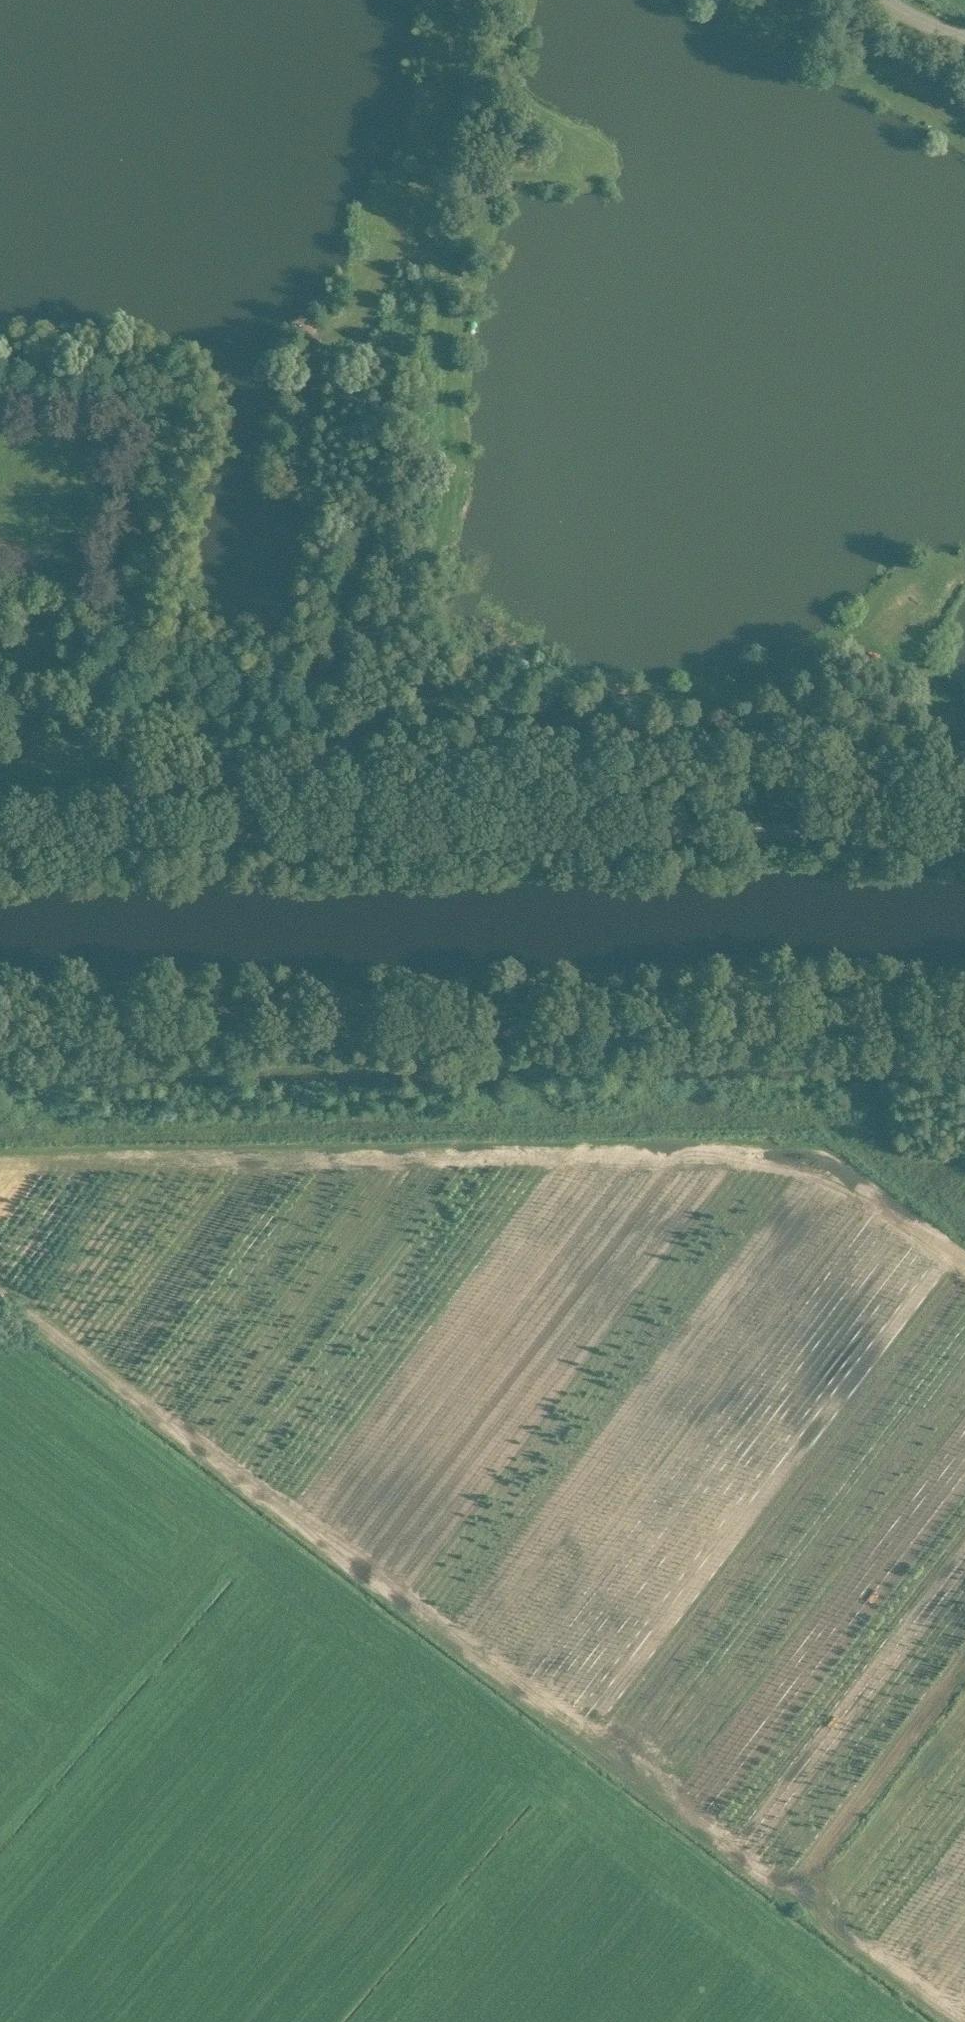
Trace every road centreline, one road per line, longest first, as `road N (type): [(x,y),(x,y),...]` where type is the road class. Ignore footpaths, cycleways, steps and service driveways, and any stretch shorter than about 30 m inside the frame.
road 1 (track): [(964,982),(0,1013)]
road 2 (track): [(0,835),(964,821)]

